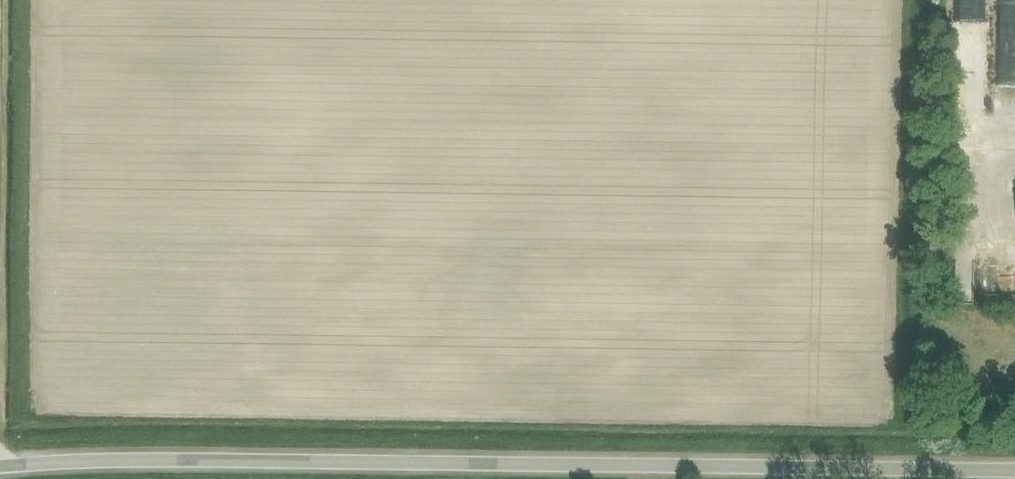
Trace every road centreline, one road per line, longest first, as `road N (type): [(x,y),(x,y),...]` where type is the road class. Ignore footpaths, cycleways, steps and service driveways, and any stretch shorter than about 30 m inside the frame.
road 1 (unclassified): [(0,466),(181,460),(1014,471)]

